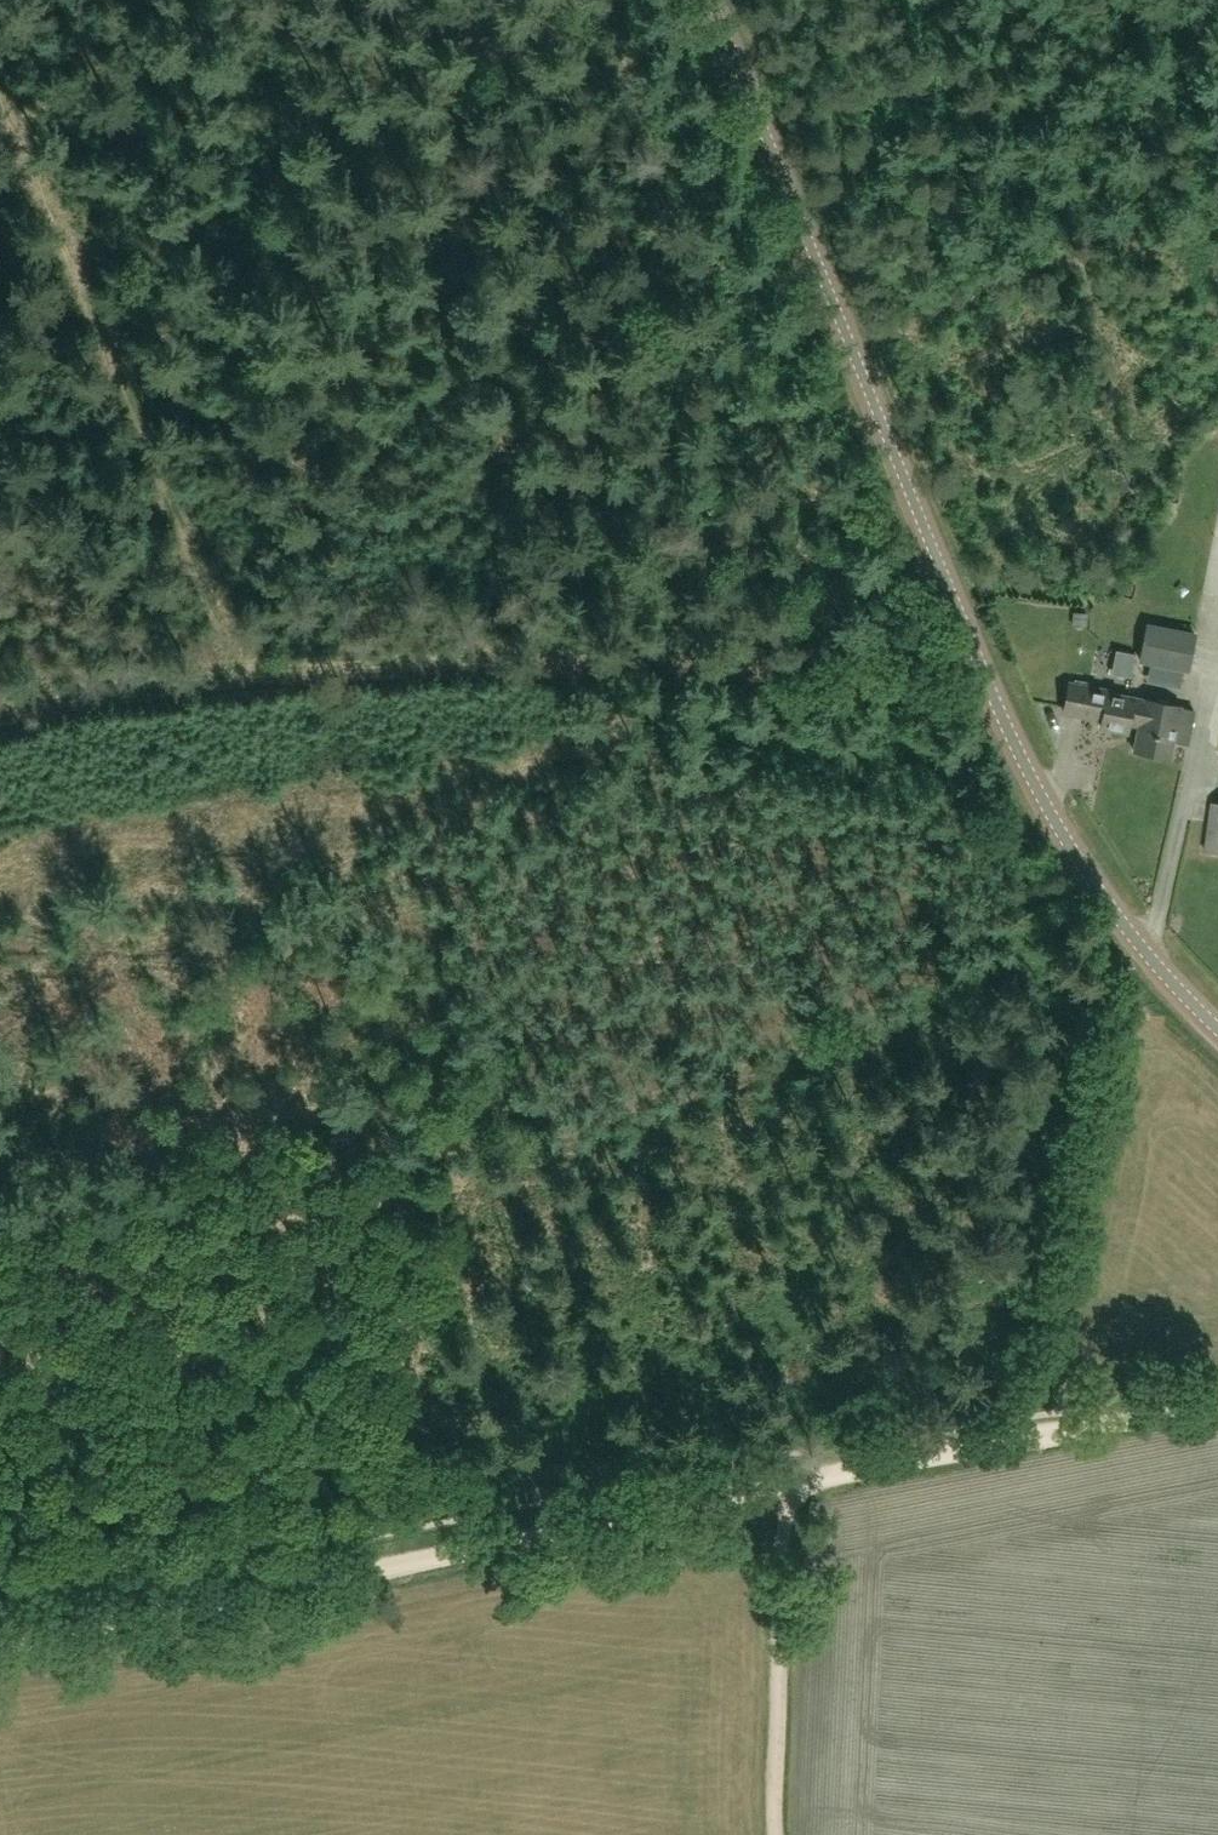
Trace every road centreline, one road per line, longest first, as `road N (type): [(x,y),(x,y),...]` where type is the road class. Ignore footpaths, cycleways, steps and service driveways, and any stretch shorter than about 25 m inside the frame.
road 1 (track): [(0,1646),(1217,1400)]
road 2 (tertiary): [(1217,1033),(1125,927),(1042,801),(723,0)]
road 3 (track): [(228,679),(0,123)]
road 4 (track): [(228,679),(0,705)]

